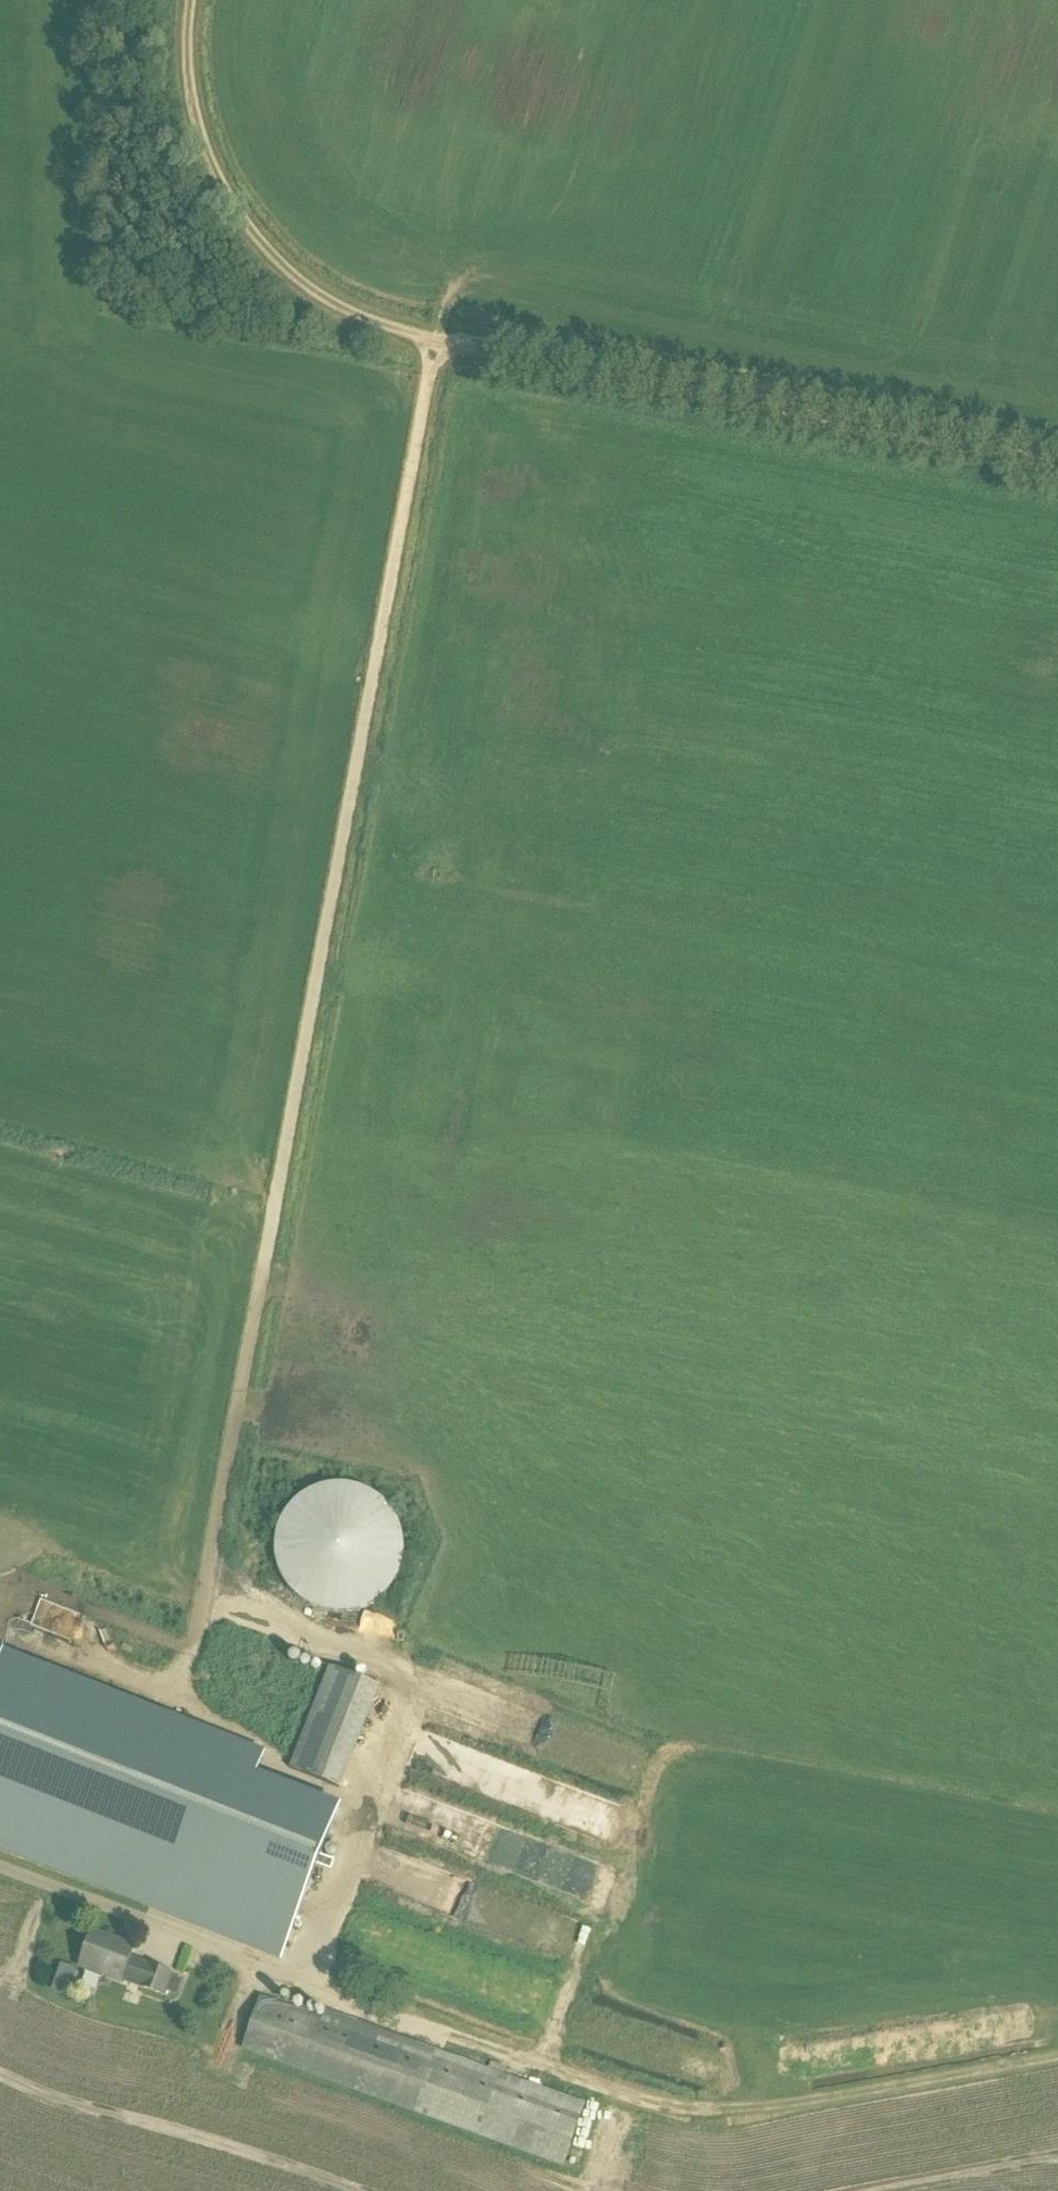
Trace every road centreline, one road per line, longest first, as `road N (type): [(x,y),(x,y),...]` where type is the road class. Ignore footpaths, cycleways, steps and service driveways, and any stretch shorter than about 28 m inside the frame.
road 1 (track): [(436,339),(186,1682)]
road 2 (track): [(1057,463),(436,339),(355,313),(285,265),(224,187),(191,93),(190,0)]
road 3 (unclassified): [(213,1945),(0,1863)]

